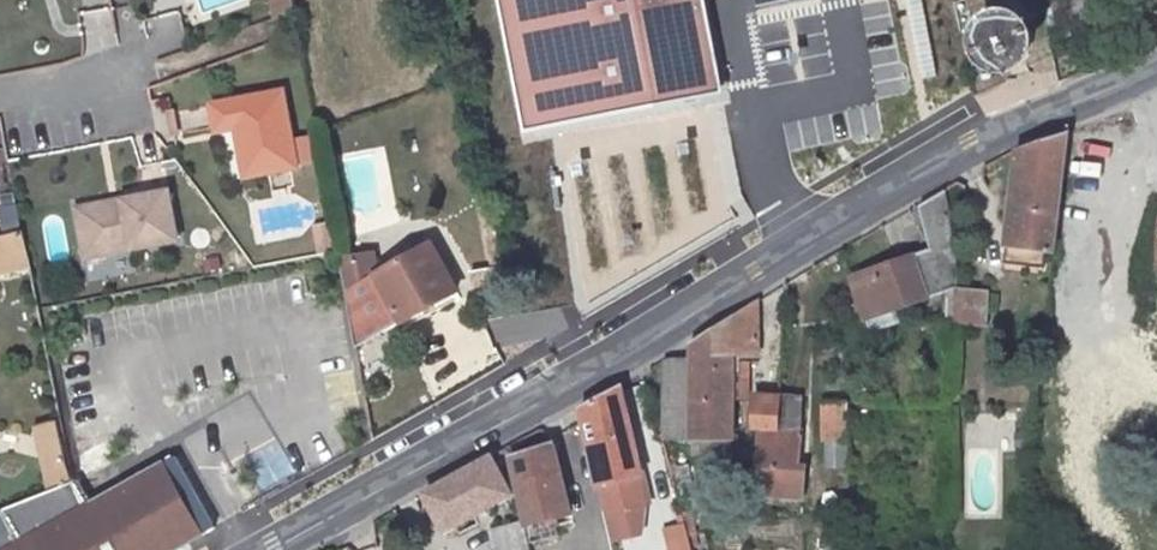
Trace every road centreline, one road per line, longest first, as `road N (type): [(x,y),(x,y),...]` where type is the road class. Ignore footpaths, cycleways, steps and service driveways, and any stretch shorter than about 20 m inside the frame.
road 1 (secondary): [(271,549),(700,314),(941,164),(1156,68)]
road 2 (residential): [(0,94),(132,67)]

